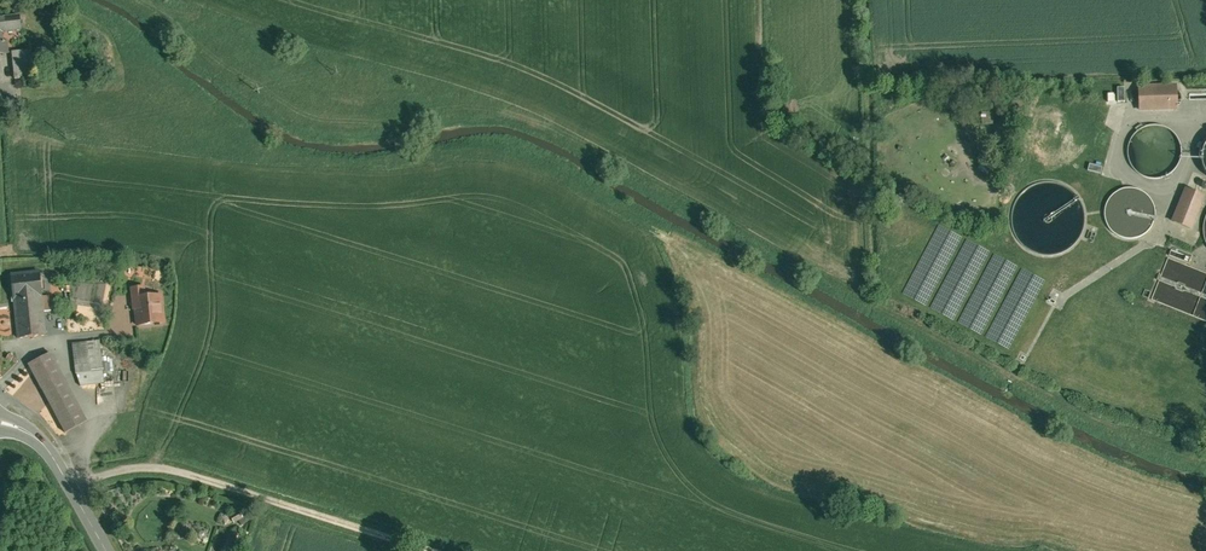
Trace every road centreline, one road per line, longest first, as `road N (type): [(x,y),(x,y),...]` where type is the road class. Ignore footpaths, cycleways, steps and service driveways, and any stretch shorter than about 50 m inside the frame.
road 1 (track): [(74,496),(126,474),(167,471),(429,550)]
road 2 (unclassified): [(0,424),(37,439),(53,458),(106,550)]

